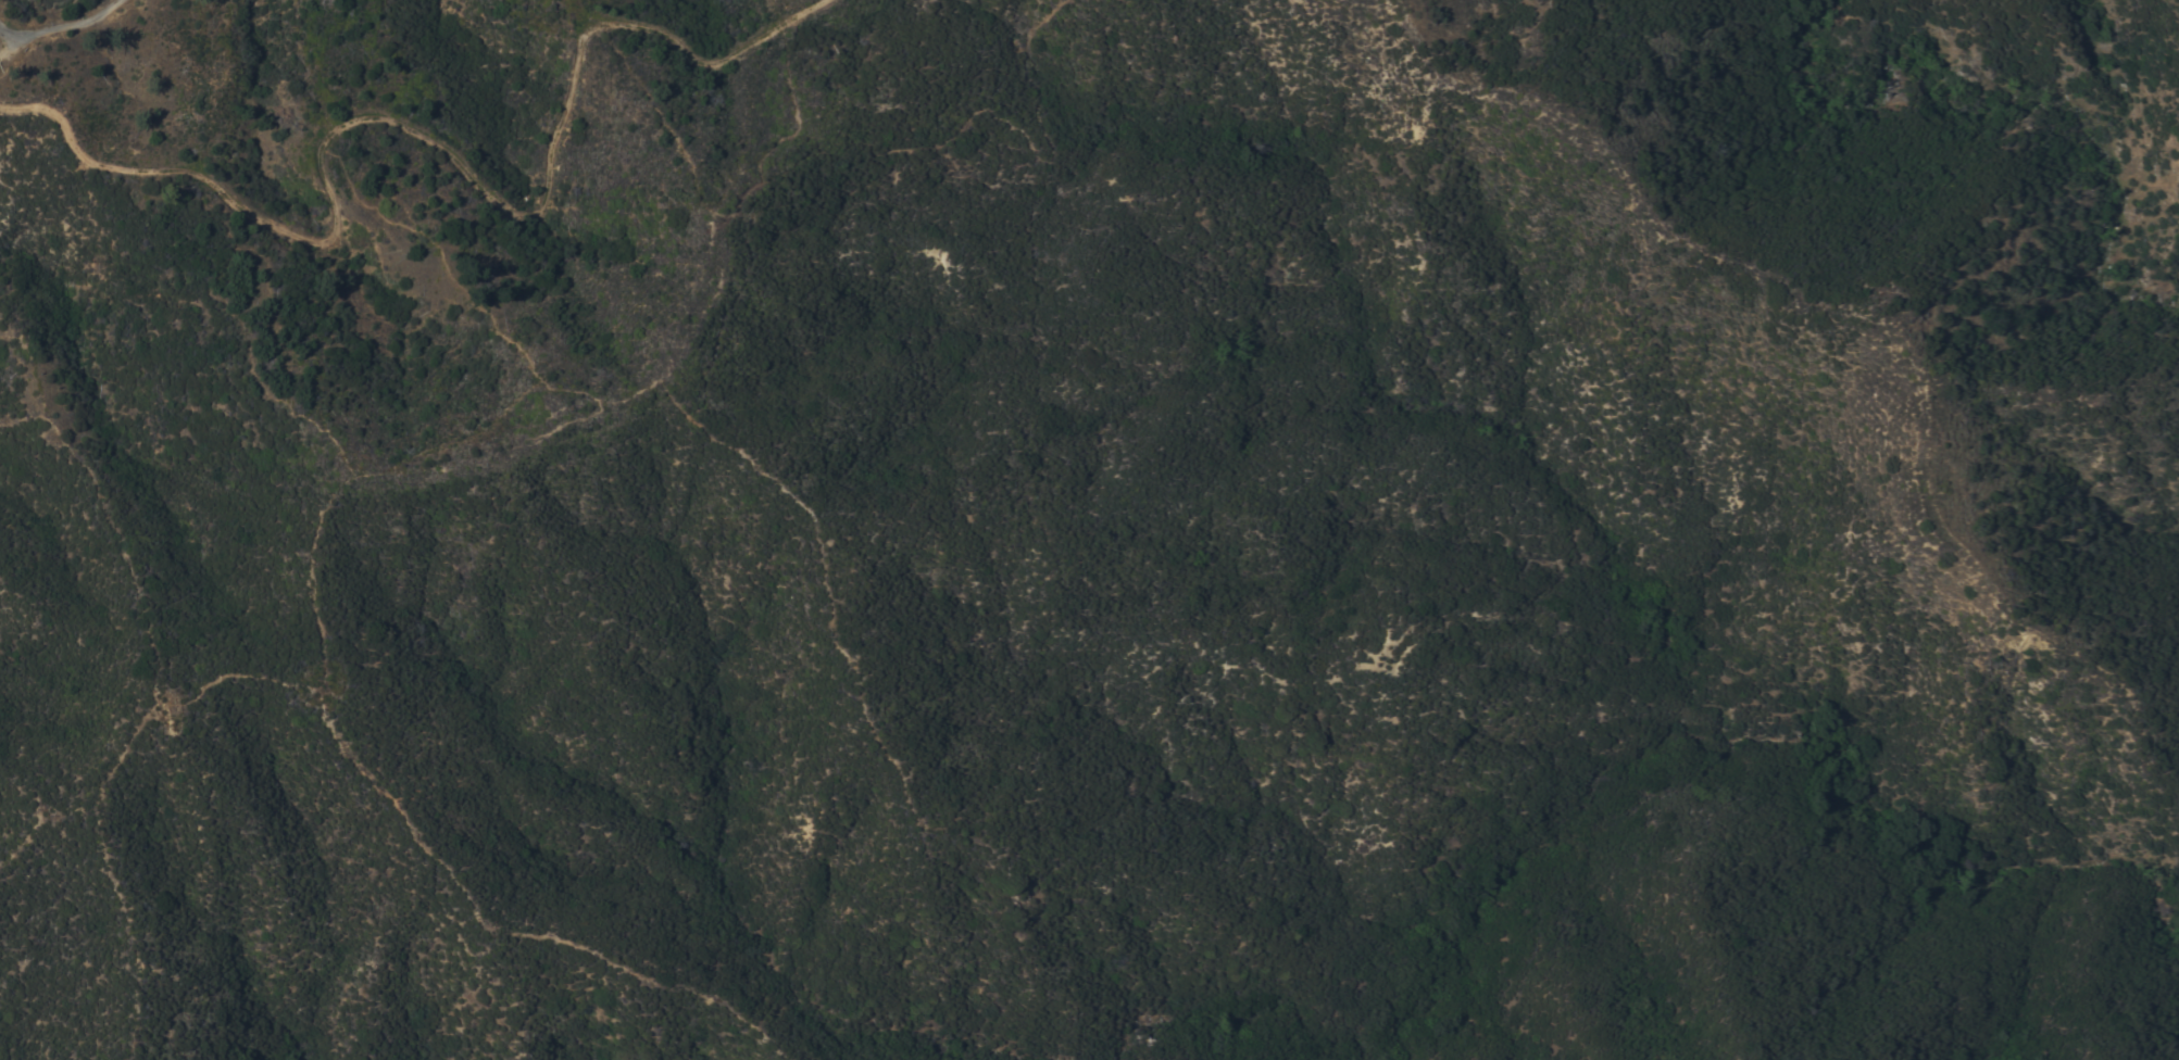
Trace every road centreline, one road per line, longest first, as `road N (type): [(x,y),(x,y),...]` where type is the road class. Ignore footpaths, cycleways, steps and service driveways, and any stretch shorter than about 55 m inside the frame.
road 1 (track): [(0,109),(39,106),(76,151),(101,163),(178,172),(249,218),(329,243),(324,149),(366,122),(389,122),(512,218),(531,223),(544,201),(543,171),(583,33),(627,26),(728,65),(826,0)]
road 2 (track): [(2102,0),(2074,83),(2067,137),(2087,165),(2178,230)]
road 3 (track): [(2178,288),(2113,368),(2106,400),(2122,431),(2178,472)]
road 4 (track): [(0,48),(72,26),(116,0)]

